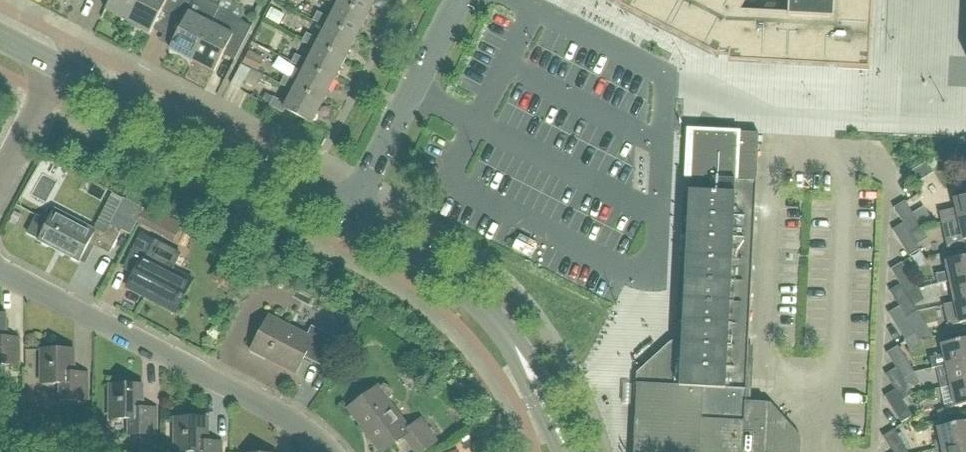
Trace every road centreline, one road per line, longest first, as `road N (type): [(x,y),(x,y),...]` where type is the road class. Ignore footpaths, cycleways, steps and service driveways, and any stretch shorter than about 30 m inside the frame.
road 1 (residential): [(329,451),(306,429),(0,273)]
road 2 (residential): [(853,116),(748,108),(666,77),(522,0)]
road 3 (tertiary): [(354,217),(60,72)]
road 4 (tertiary): [(571,451),(485,304),(354,217)]
road 5 (unclassified): [(354,217),(458,0)]
road 6 (residential): [(0,192),(60,72)]

